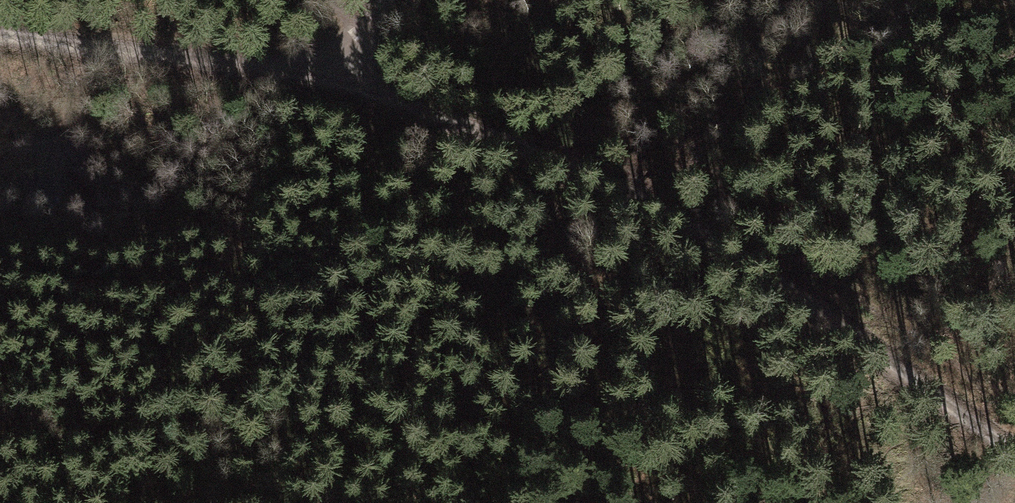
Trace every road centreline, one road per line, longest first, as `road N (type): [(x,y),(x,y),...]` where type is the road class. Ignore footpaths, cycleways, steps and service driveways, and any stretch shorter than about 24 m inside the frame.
road 1 (track): [(1014,454),(726,248),(531,148),(338,82),(0,37)]

